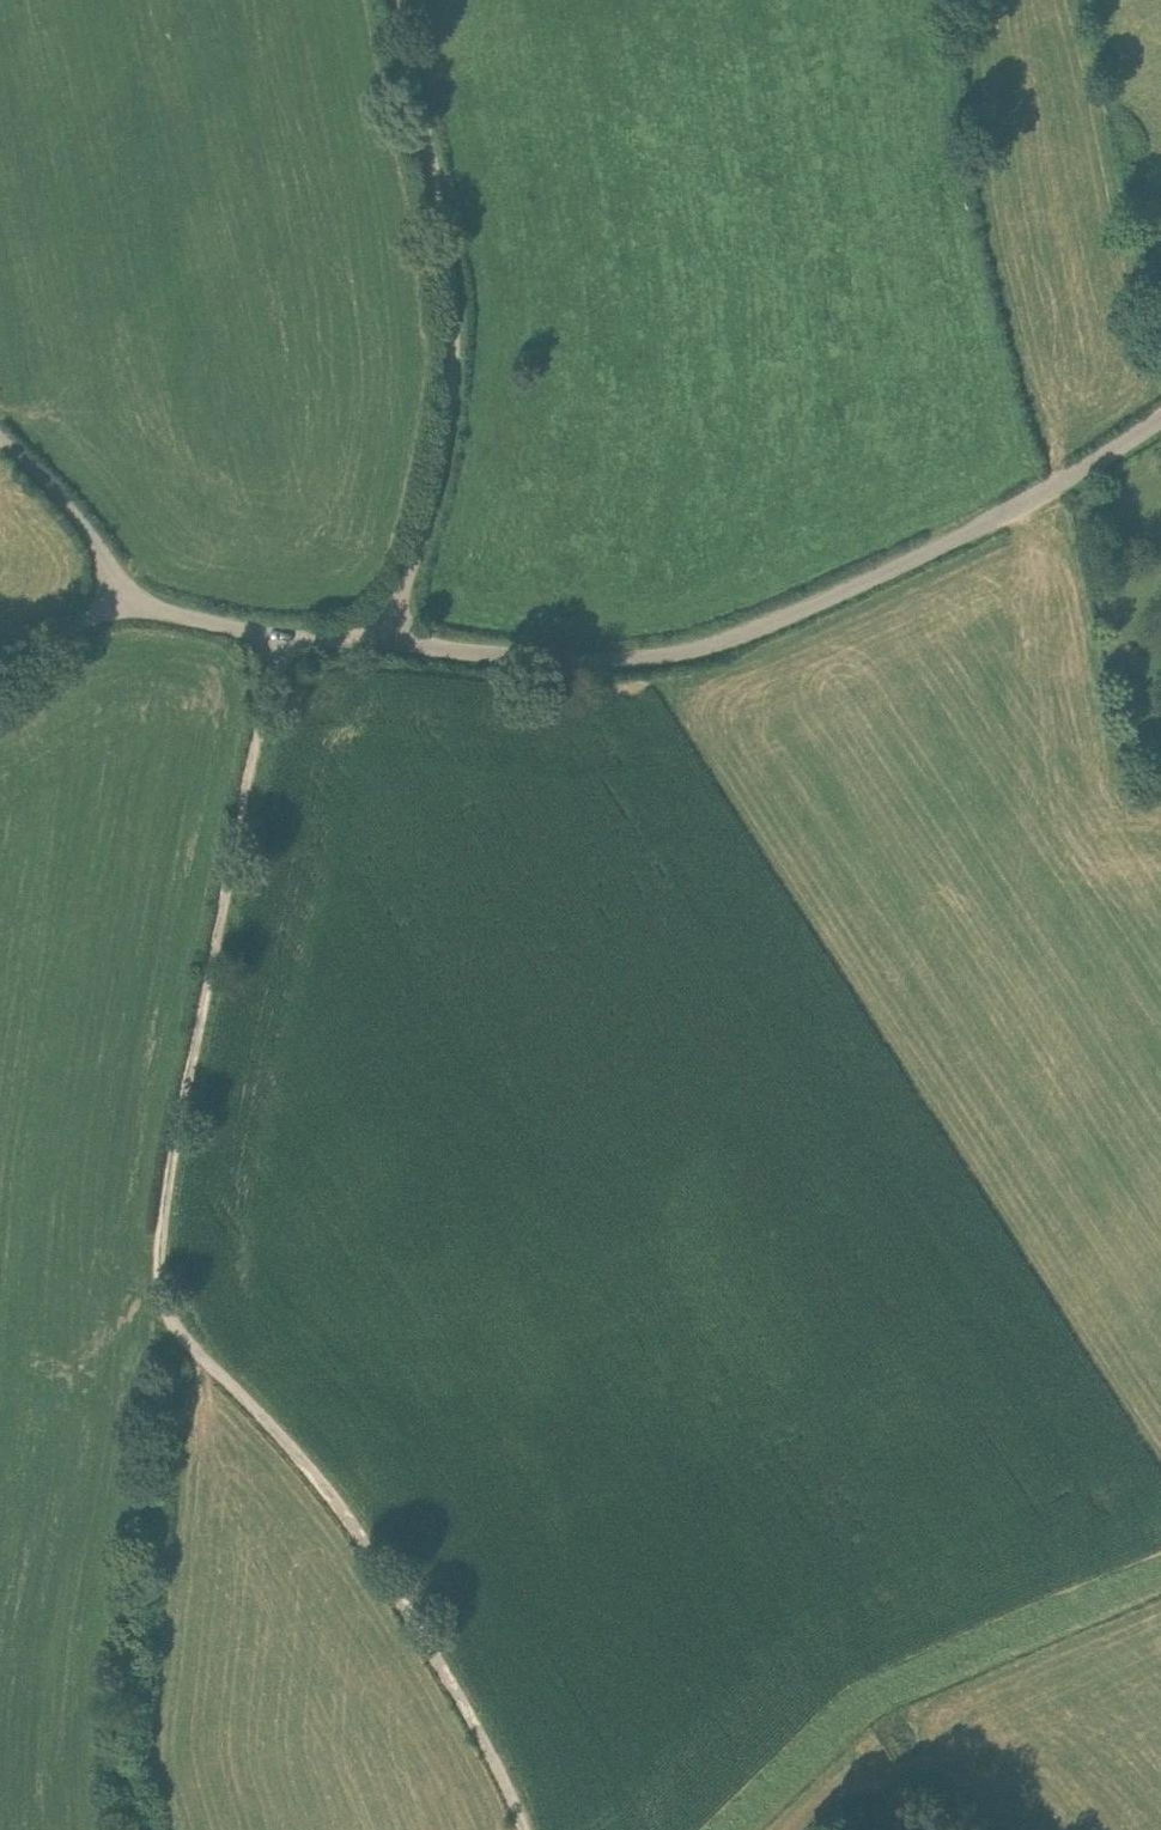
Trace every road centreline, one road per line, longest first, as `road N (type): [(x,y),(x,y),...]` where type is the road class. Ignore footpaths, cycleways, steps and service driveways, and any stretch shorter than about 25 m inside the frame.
road 1 (unclassified): [(383,639),(560,660),(687,651),(779,620),(958,539),(1160,420)]
road 2 (track): [(167,1314),(157,1248),(165,1184),(281,637)]
road 3 (unclassified): [(383,639),(434,490),(451,367),(443,227),(395,0)]
road 4 (track): [(524,1829),(474,1719),(350,1518),(167,1314)]
road 5 (unclassified): [(126,599),(67,507),(0,438)]
road 6 (unclassified): [(281,637),(126,599)]
road 7 (unclassified): [(0,665),(126,599)]

